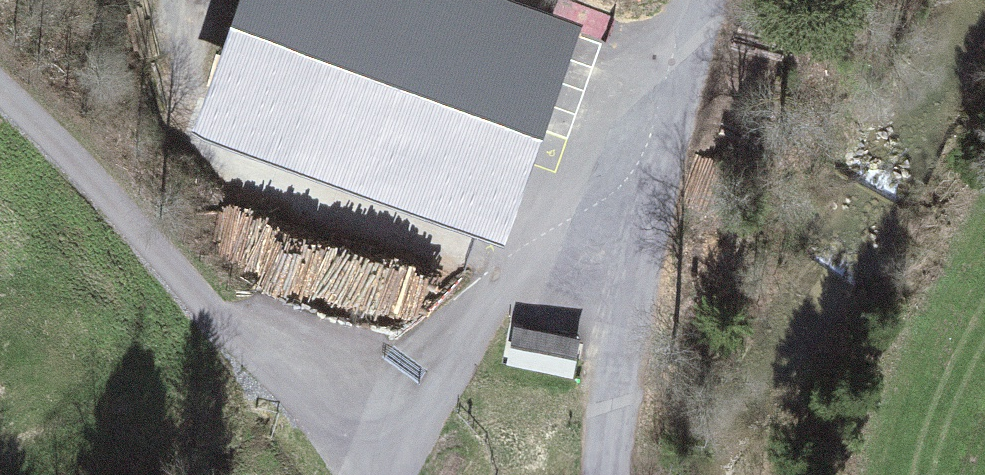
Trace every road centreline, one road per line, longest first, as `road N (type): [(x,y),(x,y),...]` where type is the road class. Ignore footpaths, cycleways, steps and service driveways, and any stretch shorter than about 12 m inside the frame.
road 1 (unclassified): [(0,71),(306,396),(376,413)]
road 2 (unclassified): [(376,413),(457,329),(550,257),(639,268)]
road 3 (unclassified): [(702,0),(639,268)]
road 4 (unclassified): [(639,268),(614,393),(613,474)]

